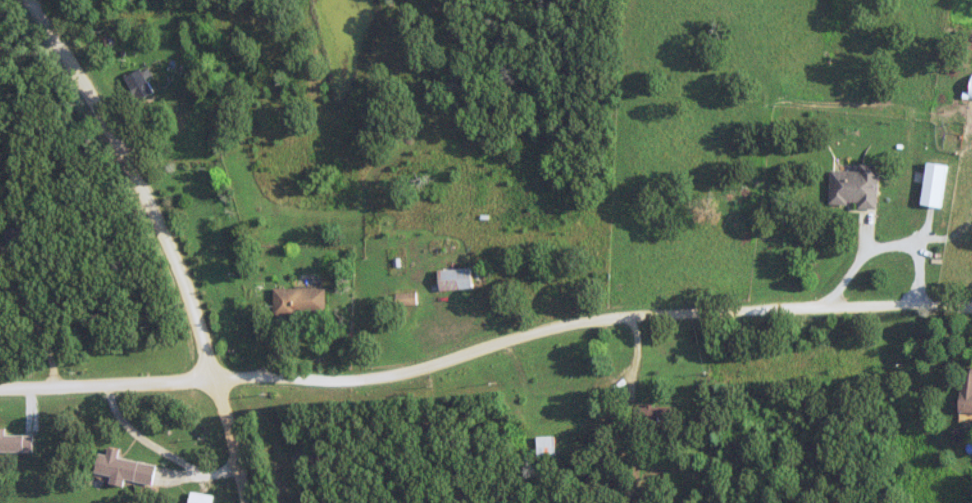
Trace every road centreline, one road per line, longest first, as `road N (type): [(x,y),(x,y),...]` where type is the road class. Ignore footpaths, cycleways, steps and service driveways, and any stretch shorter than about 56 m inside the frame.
road 1 (residential): [(247,502),(196,320),(131,165),(27,0)]
road 2 (residential): [(0,388),(208,382)]

